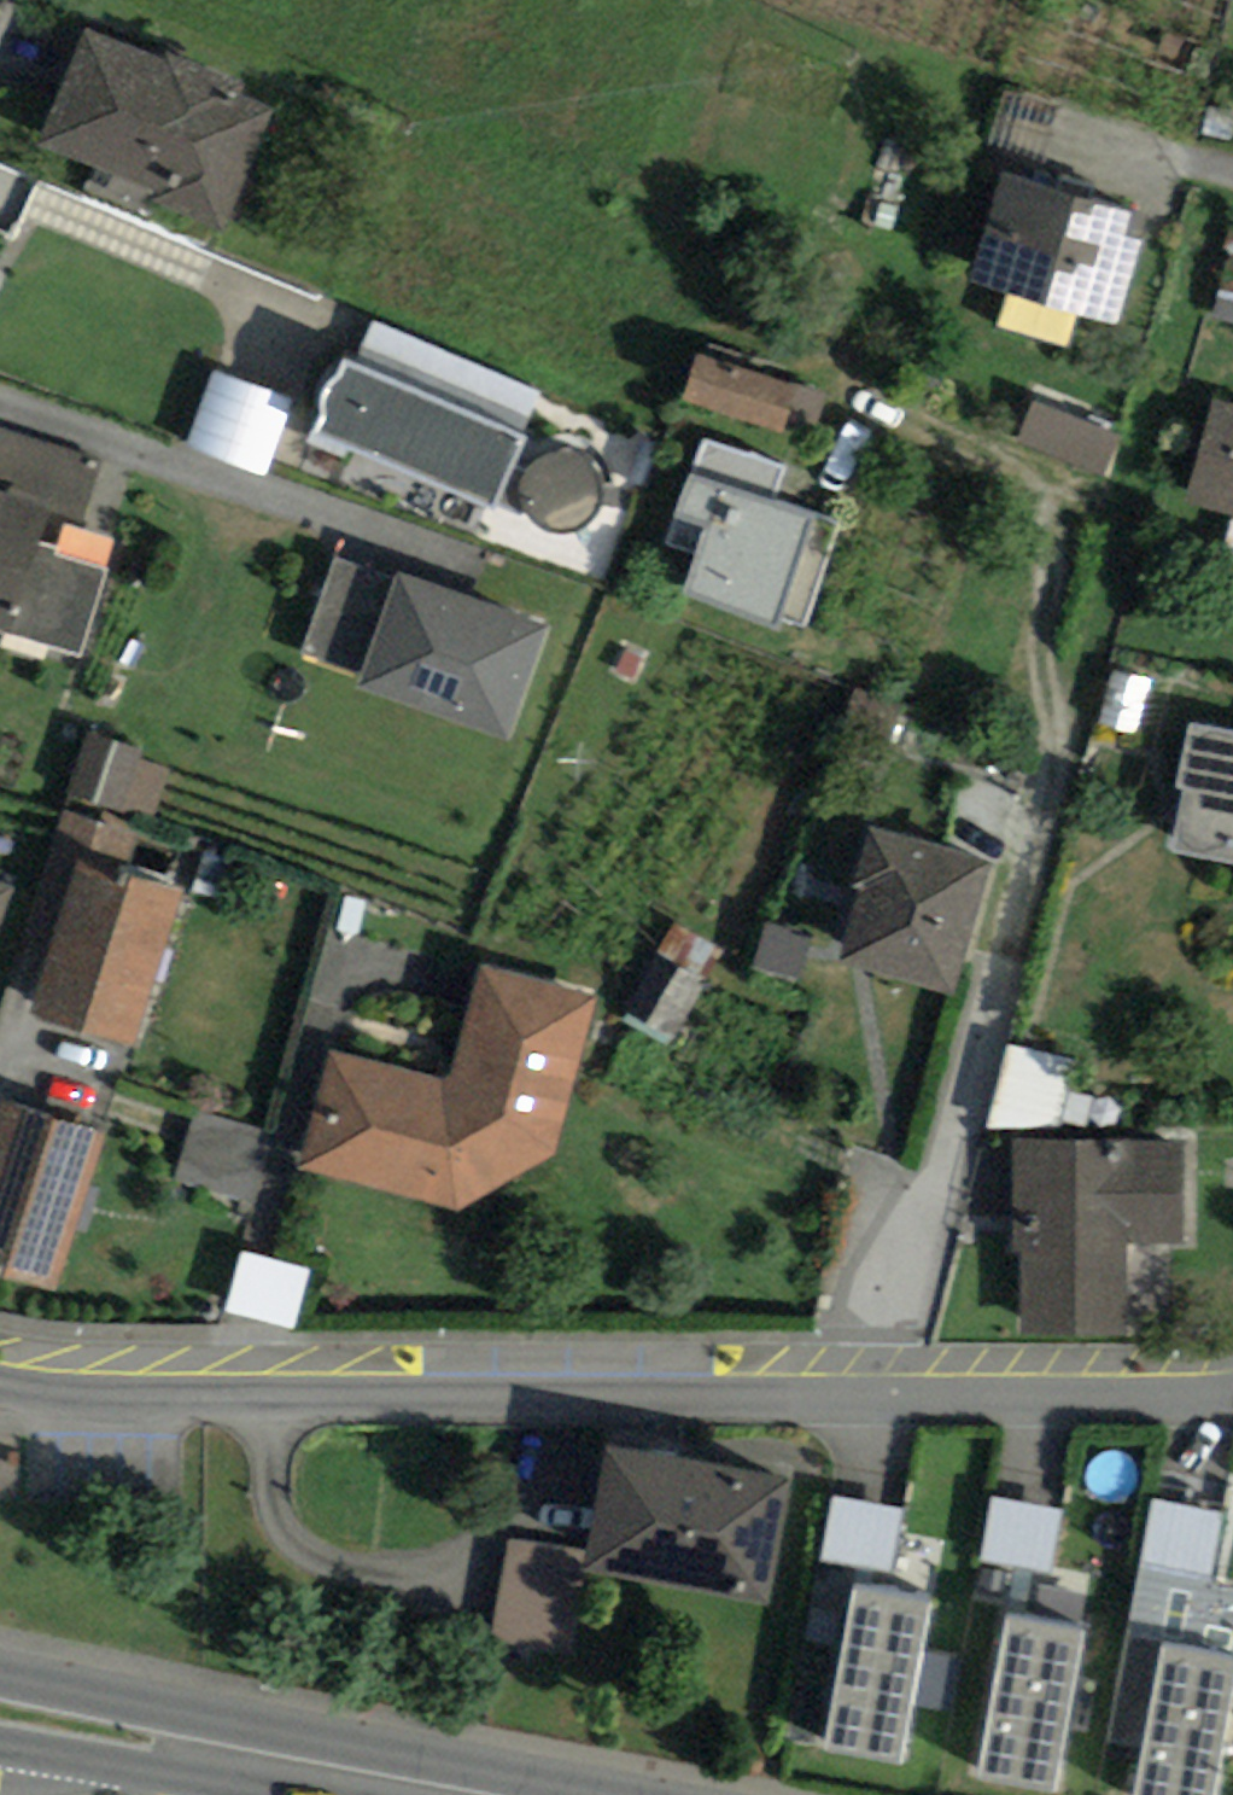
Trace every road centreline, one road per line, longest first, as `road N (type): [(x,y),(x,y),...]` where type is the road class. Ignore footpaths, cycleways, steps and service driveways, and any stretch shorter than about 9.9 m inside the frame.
road 1 (residential): [(0,1390),(117,1399),(1232,1398)]
road 2 (primary): [(273,1761),(153,1709),(0,1677)]
road 3 (primary): [(0,1749),(188,1776),(273,1761)]
road 4 (primary): [(273,1761),(461,1794)]

